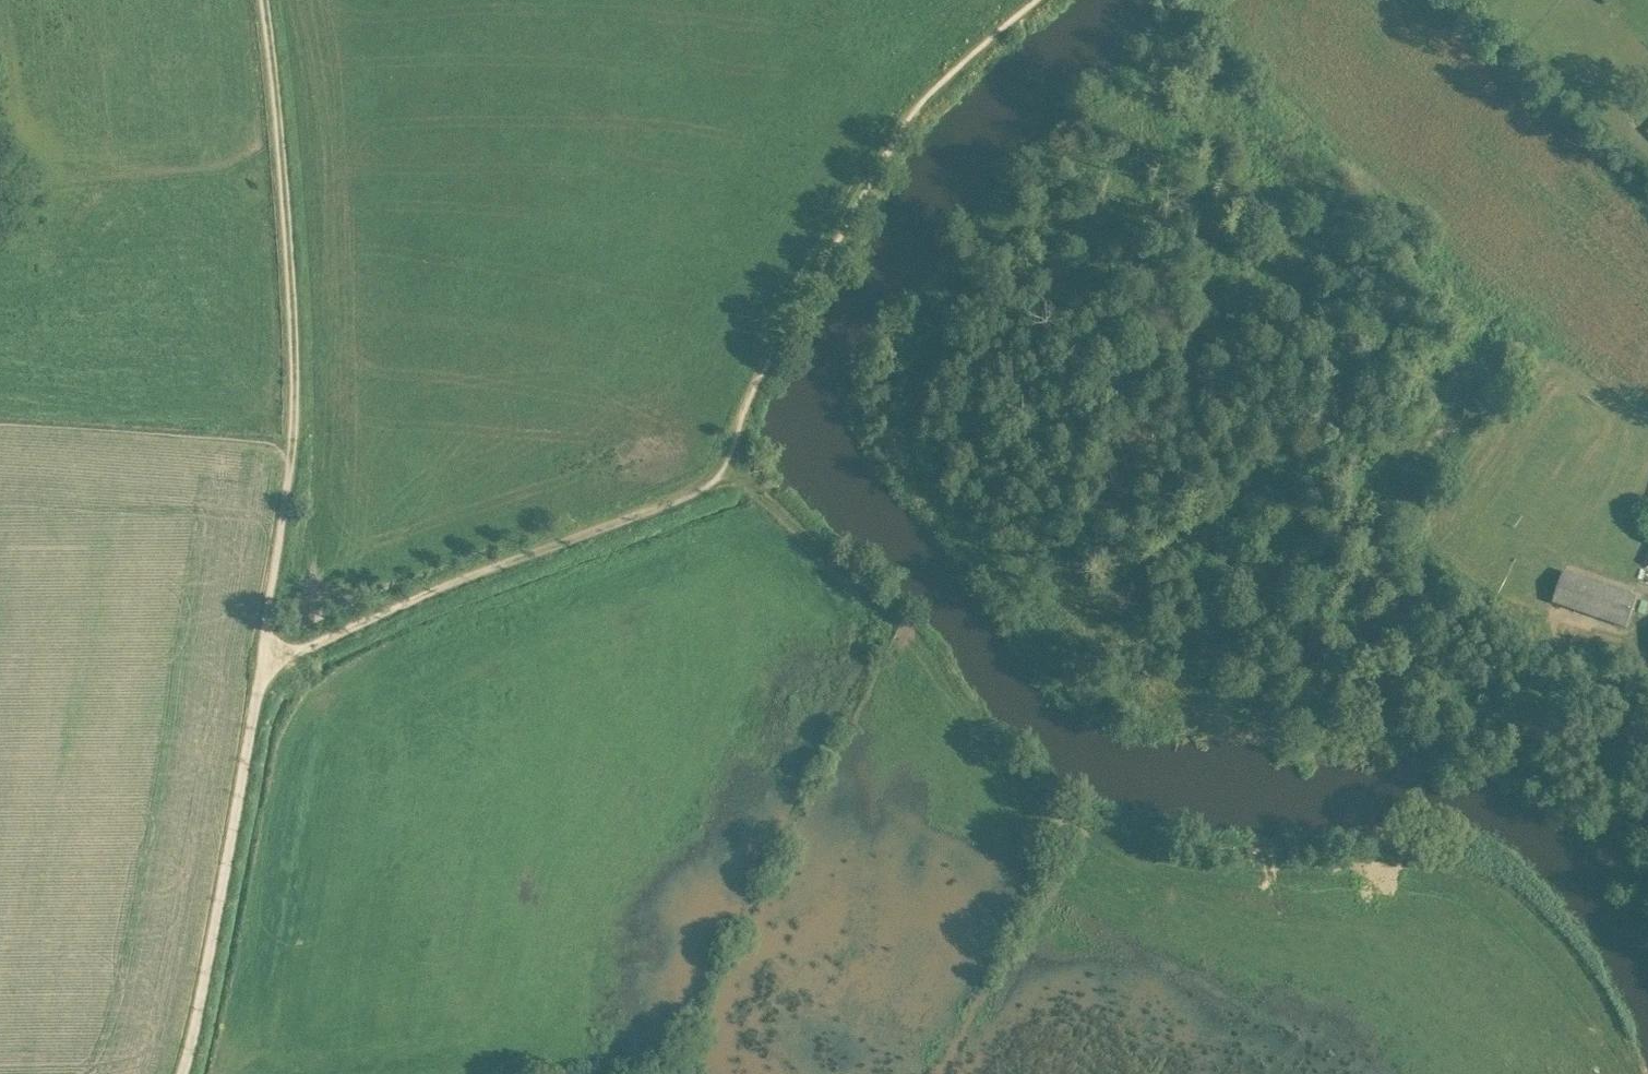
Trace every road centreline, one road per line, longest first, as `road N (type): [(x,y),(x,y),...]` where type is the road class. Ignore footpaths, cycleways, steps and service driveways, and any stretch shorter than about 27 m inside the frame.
road 1 (track): [(263,0),(283,187),(294,409),(265,664)]
road 2 (track): [(265,664),(185,1073)]

